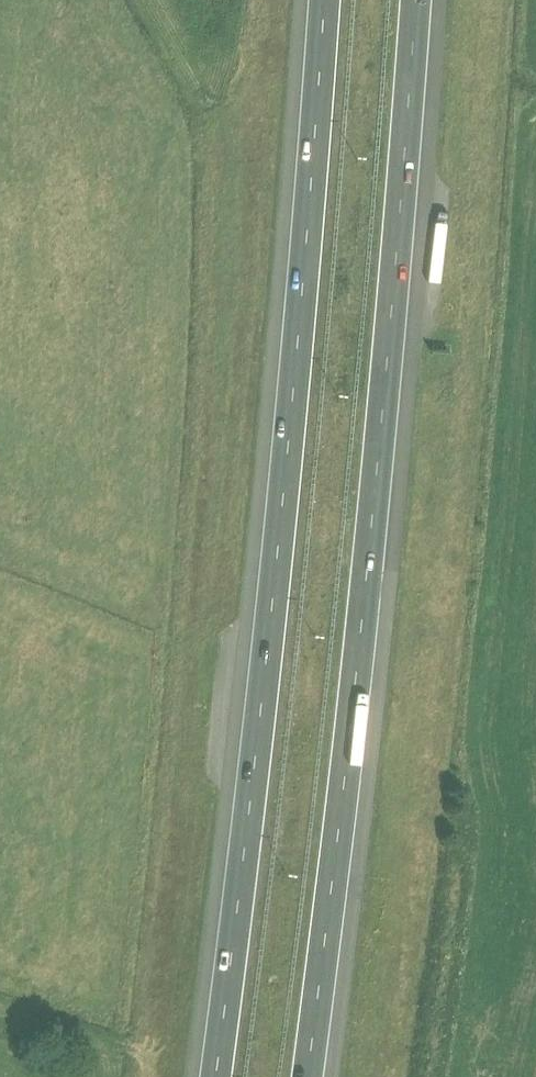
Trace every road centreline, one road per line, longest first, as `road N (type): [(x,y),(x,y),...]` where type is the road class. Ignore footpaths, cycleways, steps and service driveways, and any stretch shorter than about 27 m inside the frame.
road 1 (motorway): [(317,1076),(342,910),(429,0)]
road 2 (motorway): [(314,0),(234,895),(209,1076)]
road 3 (unclassified): [(130,1060),(0,1019)]

